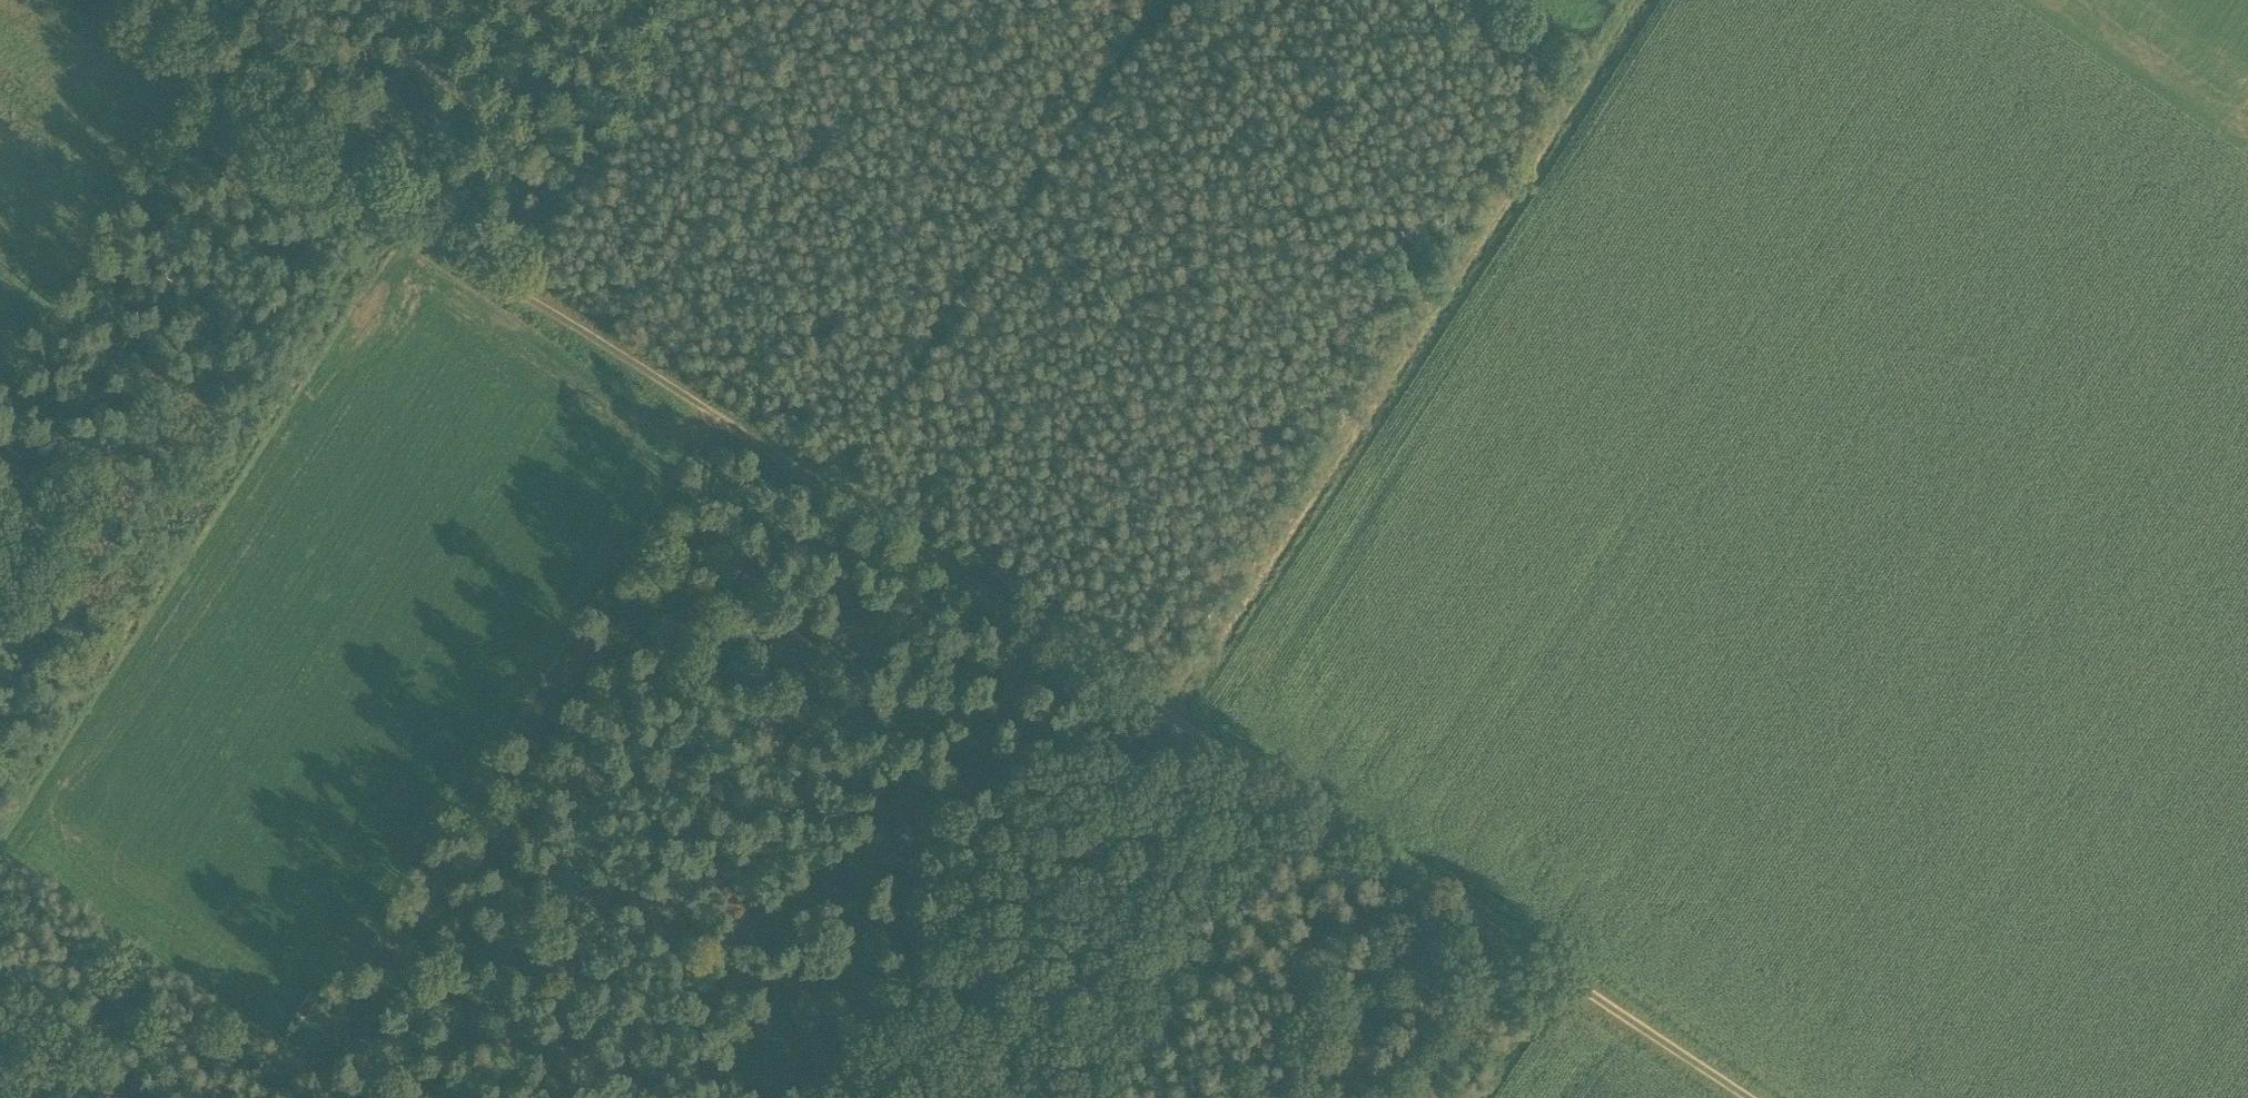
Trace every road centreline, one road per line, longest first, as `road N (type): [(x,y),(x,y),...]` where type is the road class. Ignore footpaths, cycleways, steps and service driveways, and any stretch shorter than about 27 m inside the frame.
road 1 (track): [(76,0),(1741,1097)]
road 2 (track): [(1164,720),(1547,164),(1648,0)]
road 3 (track): [(364,191),(489,0)]

